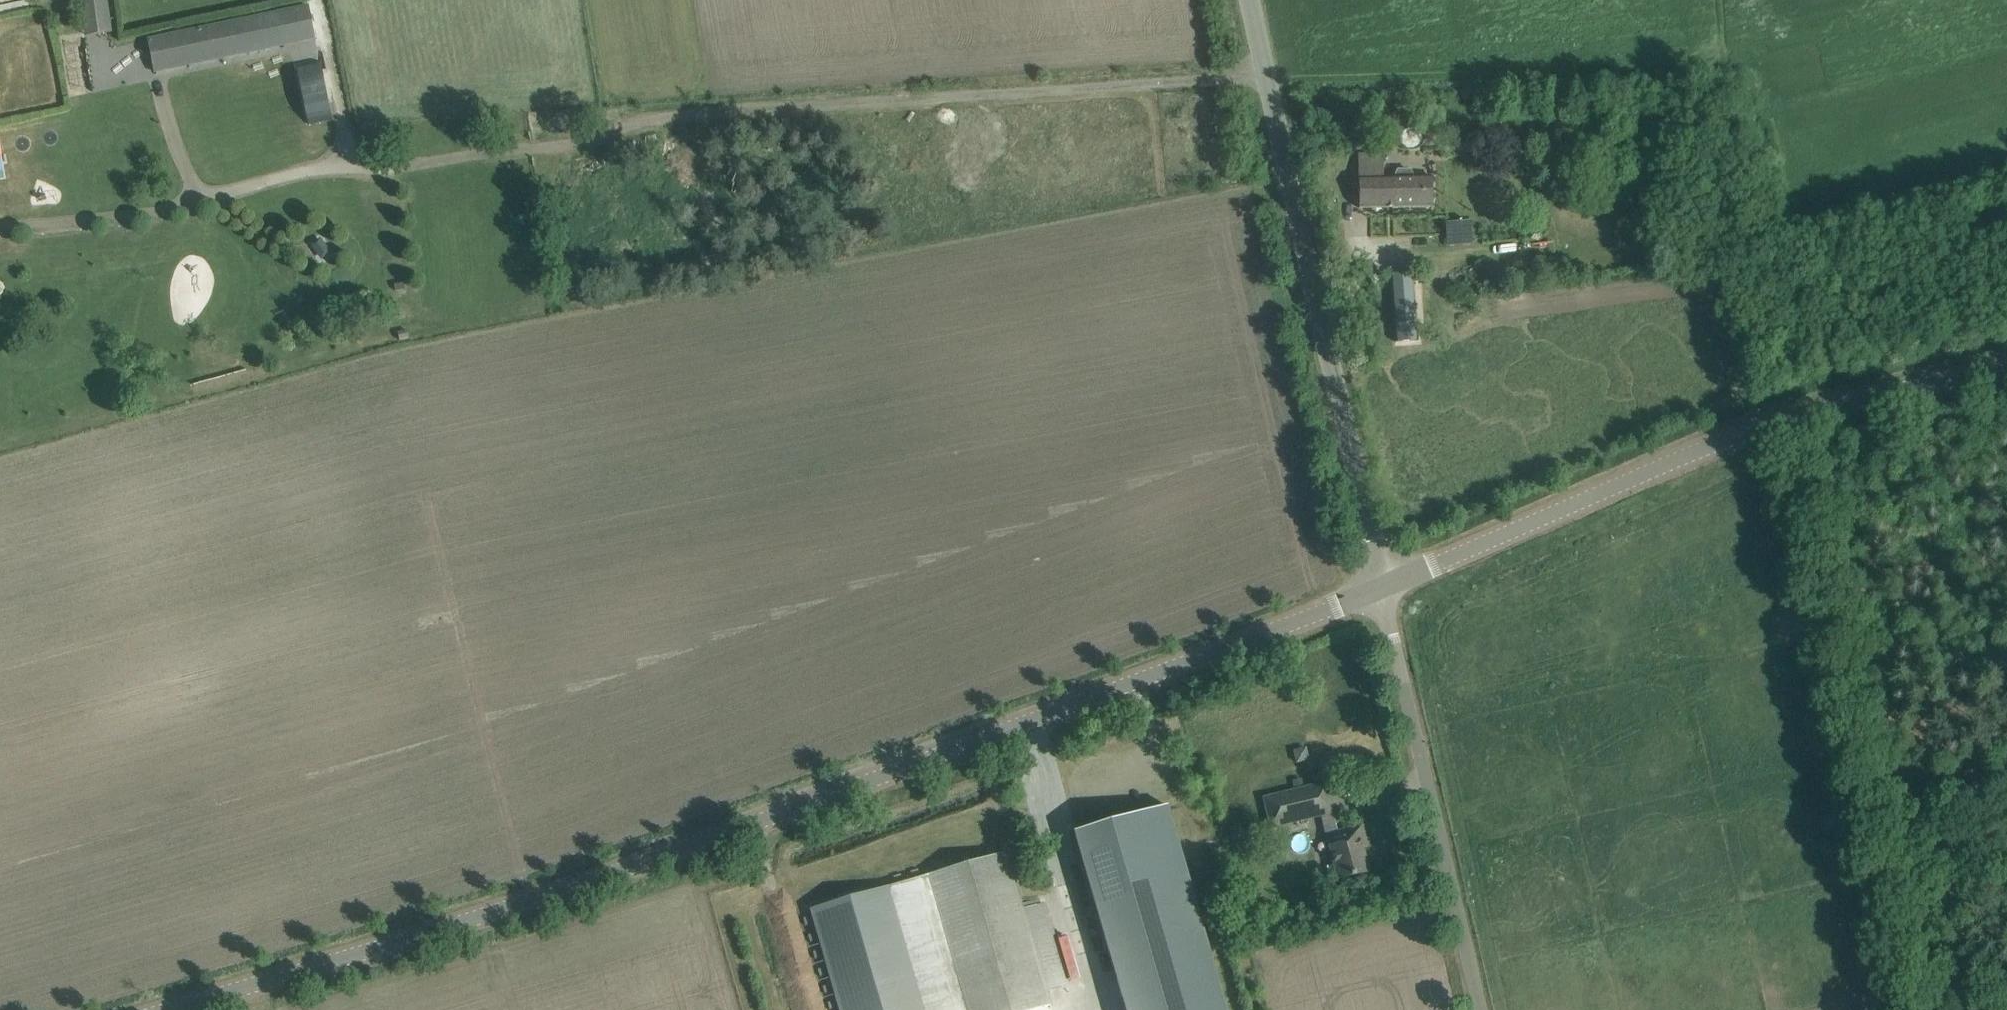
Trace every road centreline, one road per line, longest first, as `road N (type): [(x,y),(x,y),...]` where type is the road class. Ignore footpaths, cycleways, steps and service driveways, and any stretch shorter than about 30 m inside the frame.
road 1 (unclassified): [(170,1009),(614,874),(1383,590)]
road 2 (unclassified): [(1383,590),(1749,432),(2006,366)]
road 3 (unclassified): [(1383,590),(1251,0)]
road 4 (unclassified): [(1481,1009),(1383,590)]

